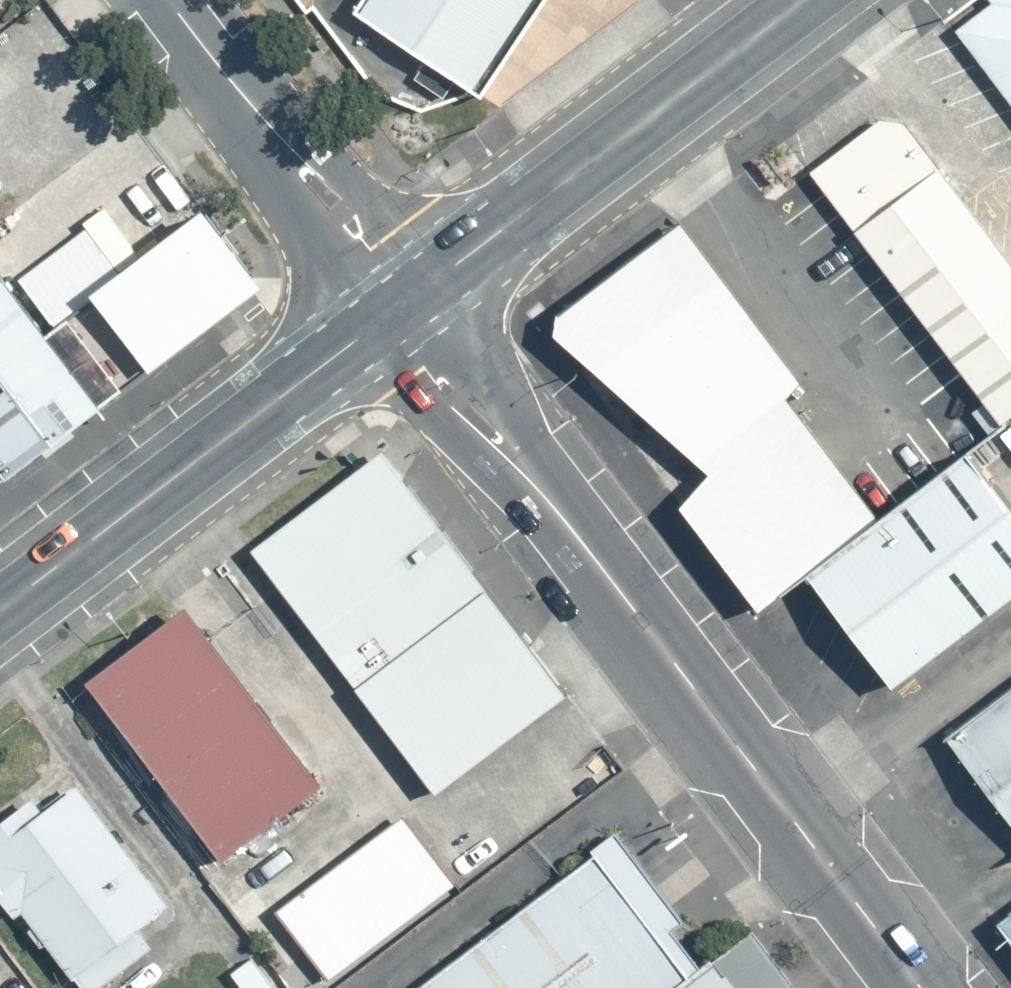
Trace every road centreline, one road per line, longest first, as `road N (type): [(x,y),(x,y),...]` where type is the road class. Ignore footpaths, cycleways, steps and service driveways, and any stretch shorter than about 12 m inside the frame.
road 1 (residential): [(400,307),(428,366),(568,524),(919,987)]
road 2 (tertiary): [(400,307),(805,0)]
road 3 (tertiary): [(0,609),(400,307)]
road 4 (residential): [(167,0),(369,251),(400,307)]

